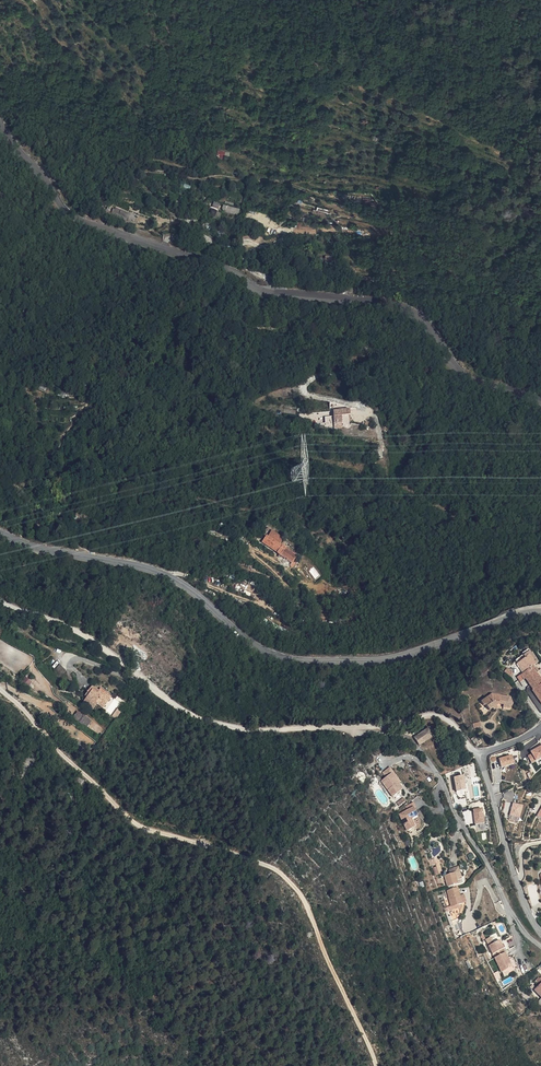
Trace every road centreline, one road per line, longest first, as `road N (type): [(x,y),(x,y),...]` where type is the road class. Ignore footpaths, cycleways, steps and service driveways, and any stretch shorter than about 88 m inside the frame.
road 1 (tertiary): [(0,125),(84,223),(231,271),(258,290),(400,308),(427,324),(467,376),(540,401)]
road 2 (secondary): [(540,612),(405,656),(301,661),(261,650),(171,576),(50,551),(0,532)]
road 3 (track): [(0,687),(131,819),(284,875),(303,896),(376,1065)]
road 4 (track): [(474,751),(451,722),(430,716),(394,725),(253,730),(198,718),(93,640),(0,601)]
road 5 (residential): [(353,728),(399,736),(420,749),(540,946)]
road 6 (residential): [(516,880),(480,756)]

